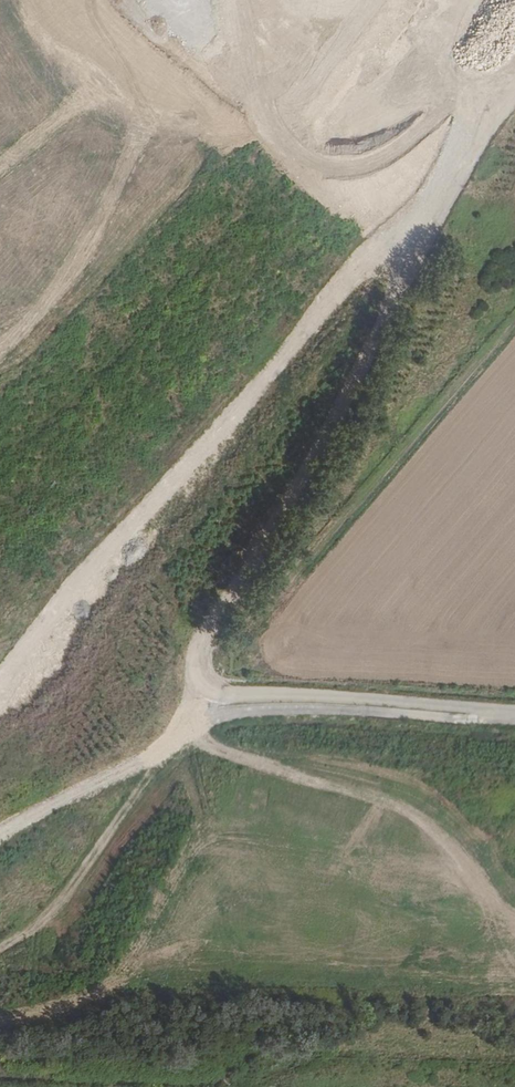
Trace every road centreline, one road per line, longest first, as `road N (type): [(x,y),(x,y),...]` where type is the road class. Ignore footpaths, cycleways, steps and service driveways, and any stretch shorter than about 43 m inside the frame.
road 1 (track): [(420,237),(308,342),(78,588),(0,694)]
road 2 (track): [(364,374),(420,237),(500,110)]
road 3 (track): [(0,844),(205,704)]

